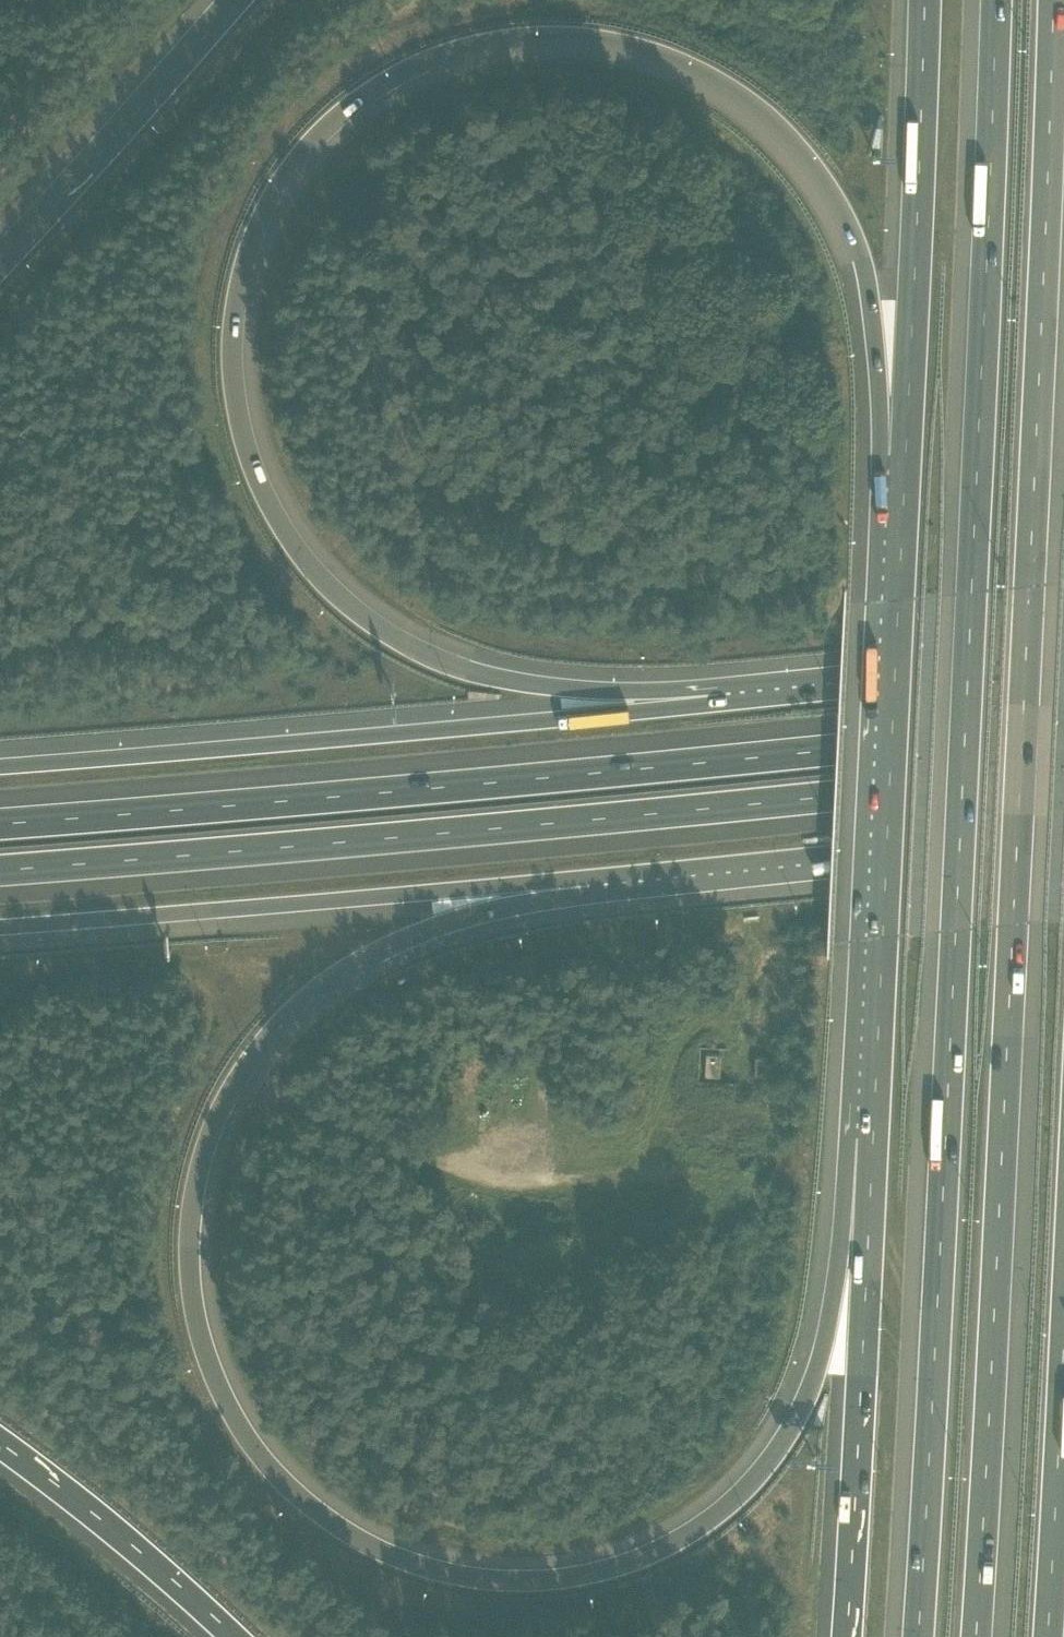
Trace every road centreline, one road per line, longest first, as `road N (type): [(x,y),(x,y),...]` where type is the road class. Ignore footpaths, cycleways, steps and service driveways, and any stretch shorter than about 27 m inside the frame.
road 1 (motorway): [(730,698),(484,675),(422,650),(323,584),(277,520),(245,447),(230,368),(236,288),(256,229),(309,141),(375,86),(479,45),(601,39),(707,72),(759,108),(843,215),(872,299),(905,456)]
road 2 (motorway): [(874,1138),(804,1401),(759,1471),(701,1524),(625,1564),(502,1579),(415,1563),(310,1506),(230,1409),(199,1333),(188,1246),(210,1128),(265,1035),(356,961),(436,923),(594,881)]
road 3 (motorway): [(995,0),(917,1636)]
road 4 (motorway): [(981,1636),(1052,0)]
road 5 (motorway): [(0,866),(642,815),(1063,770)]
road 6 (motorway): [(1063,725),(0,821)]
road 7 (motorway): [(730,698),(0,757)]
road 8 (motorway): [(905,456),(874,1138)]
road 9 (motorway): [(0,926),(594,881)]
road 10 (motorway): [(874,1138),(847,1636)]
road 11 (motorway): [(594,881),(1063,829)]
road 12 (motorway): [(923,0),(905,456)]
road 13 (motorway): [(237,0),(0,262)]
road 14 (motorway): [(1063,661),(730,698)]
road 15 (motorway): [(0,1433),(212,1595),(254,1636)]
road 16 (motorway): [(1048,1636),(1063,1349)]

